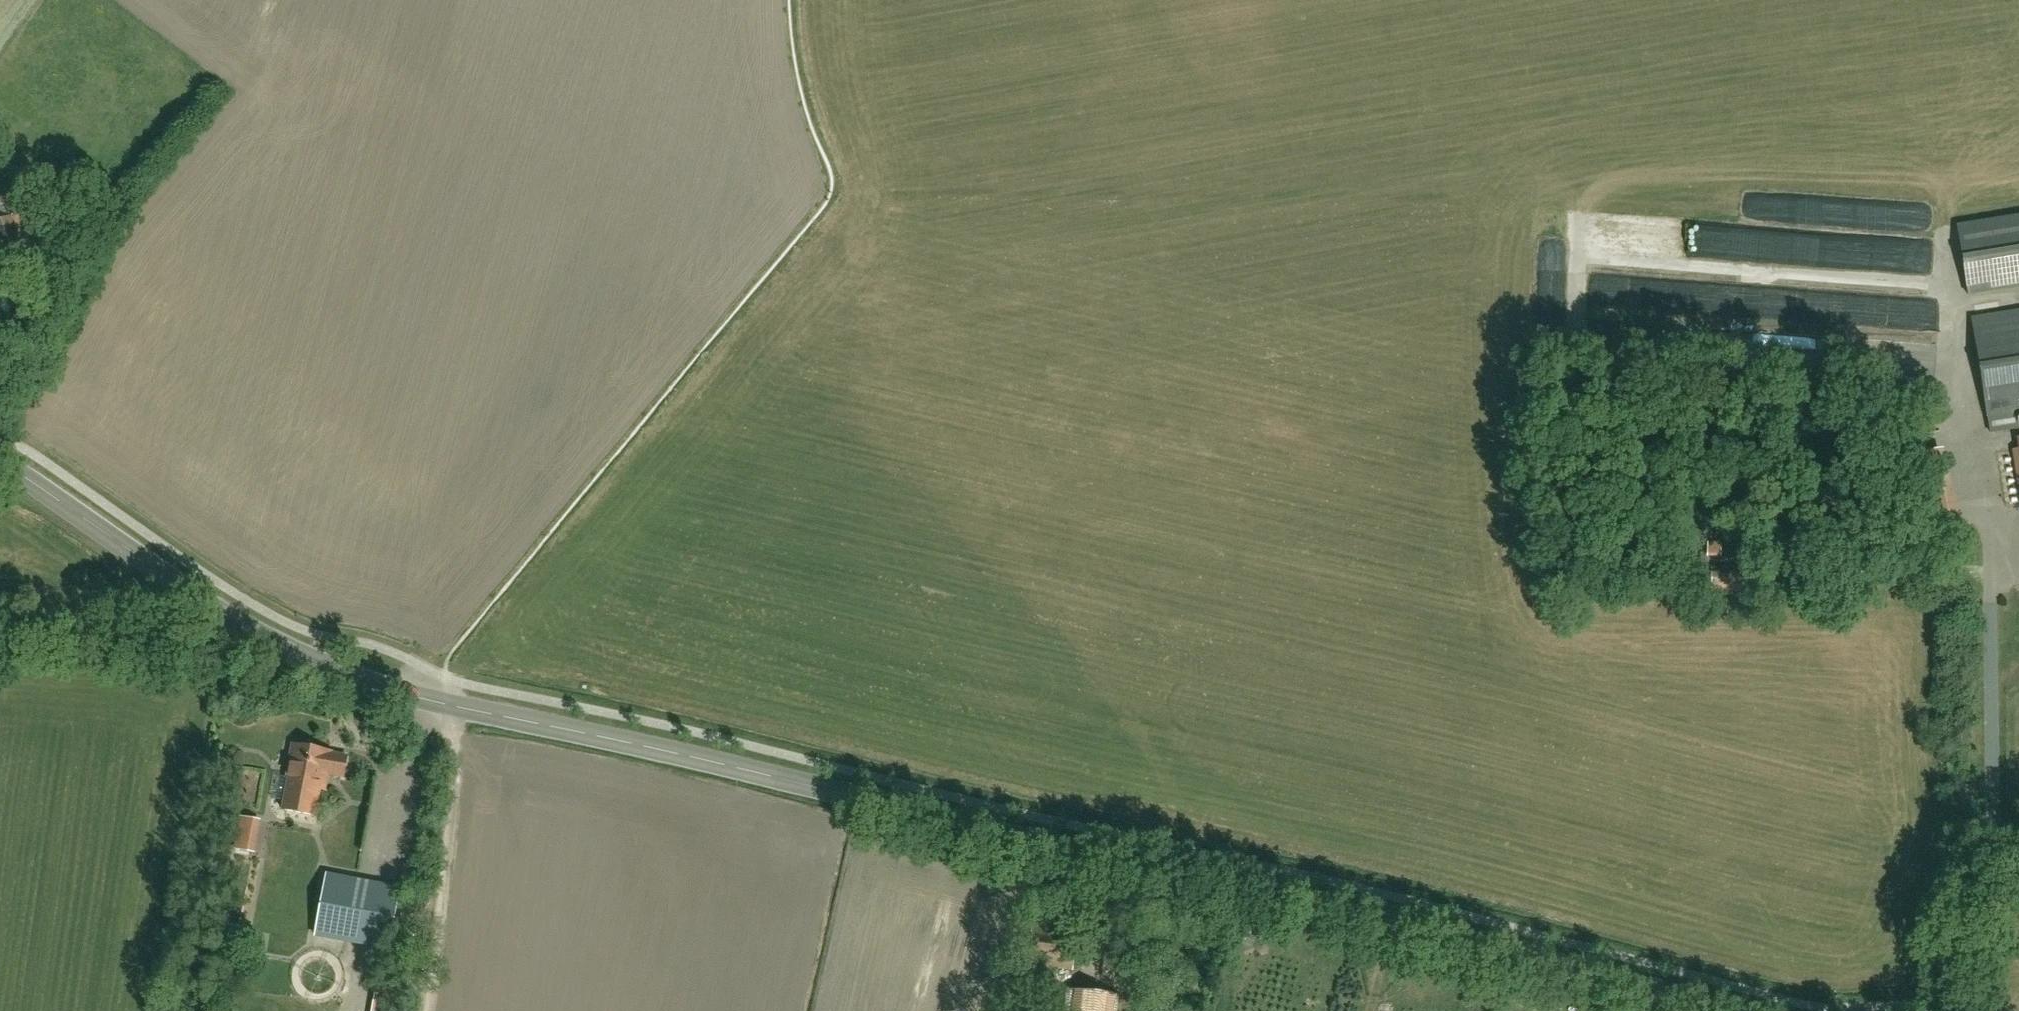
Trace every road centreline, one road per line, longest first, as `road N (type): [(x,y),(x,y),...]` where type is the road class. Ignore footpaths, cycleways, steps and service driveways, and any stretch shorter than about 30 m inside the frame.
road 1 (secondary): [(1736,1010),(1310,899),(554,728),(318,666),(230,622),(0,464)]

